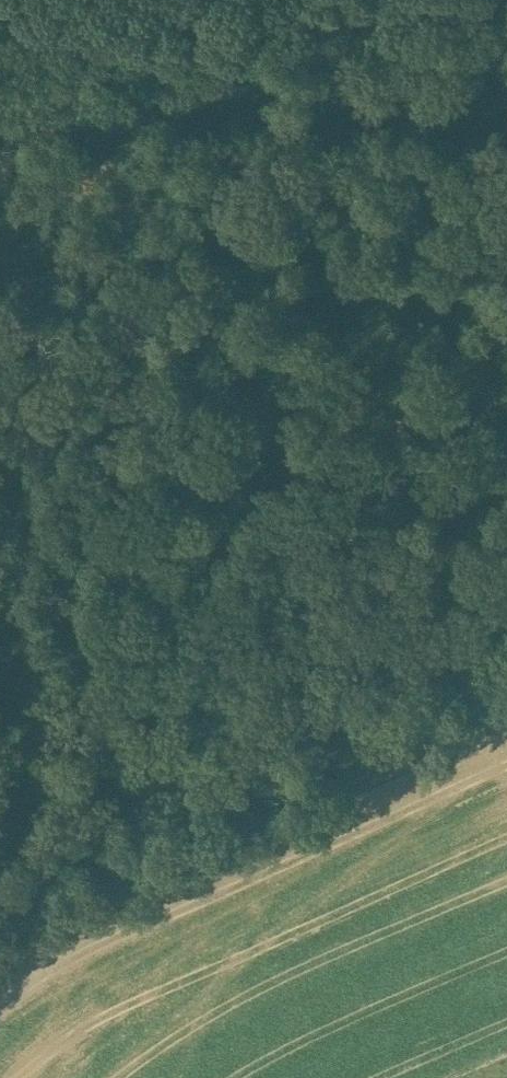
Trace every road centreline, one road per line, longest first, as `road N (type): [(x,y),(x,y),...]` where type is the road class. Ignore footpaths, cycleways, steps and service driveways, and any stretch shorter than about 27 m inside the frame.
road 1 (track): [(0,607),(419,652),(463,650),(506,627)]

